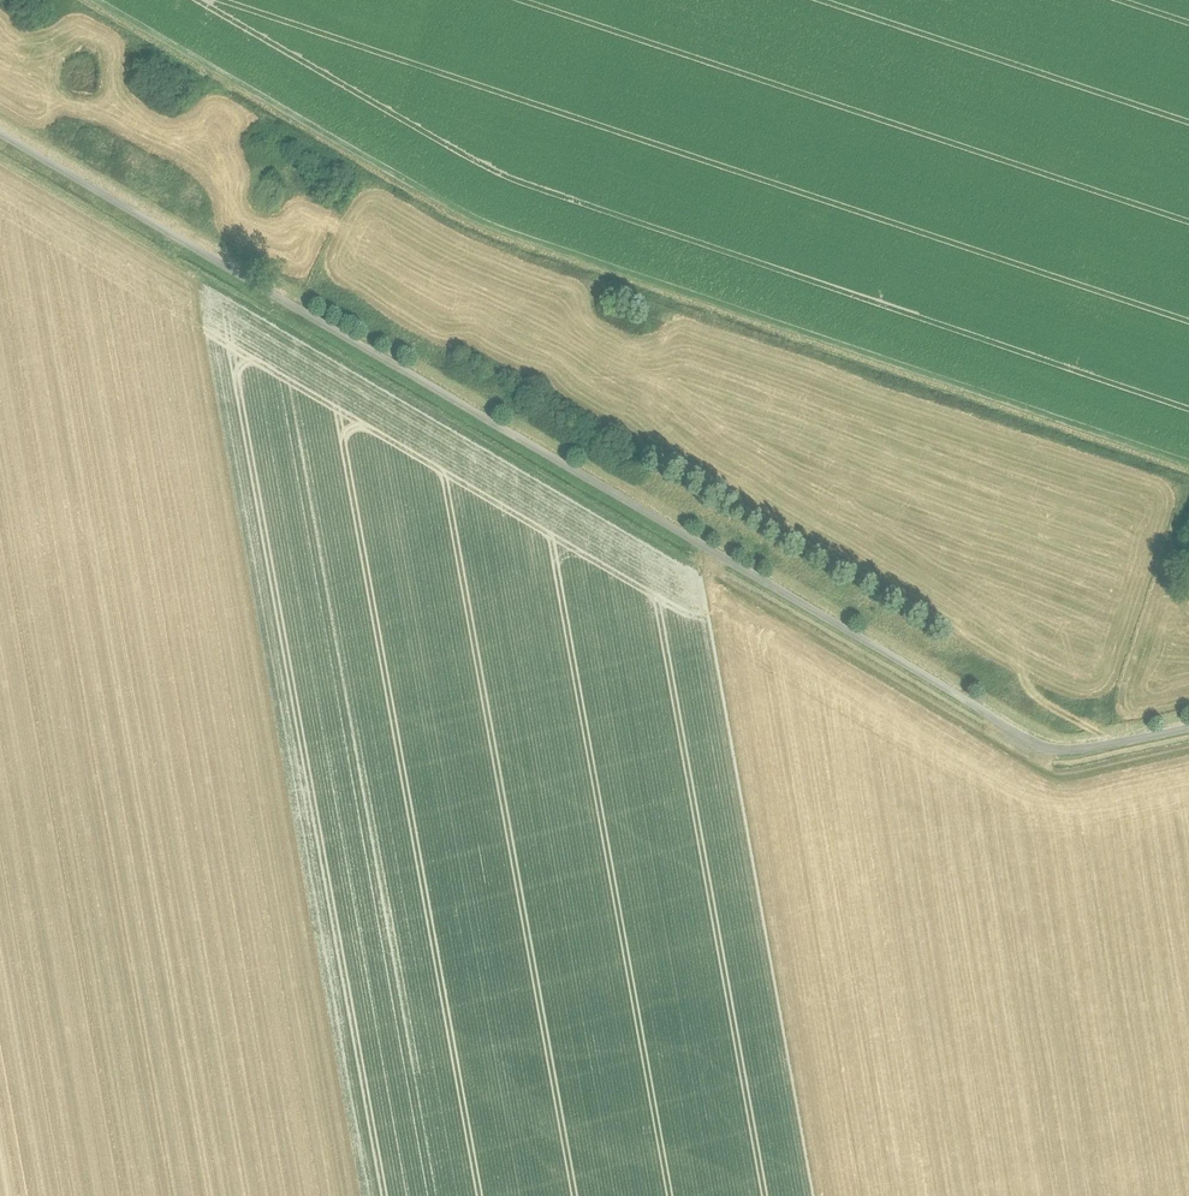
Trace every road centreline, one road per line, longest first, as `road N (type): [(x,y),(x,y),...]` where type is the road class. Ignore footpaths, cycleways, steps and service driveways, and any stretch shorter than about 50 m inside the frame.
road 1 (track): [(1188,727),(1084,750),(1038,744),(0,133)]

